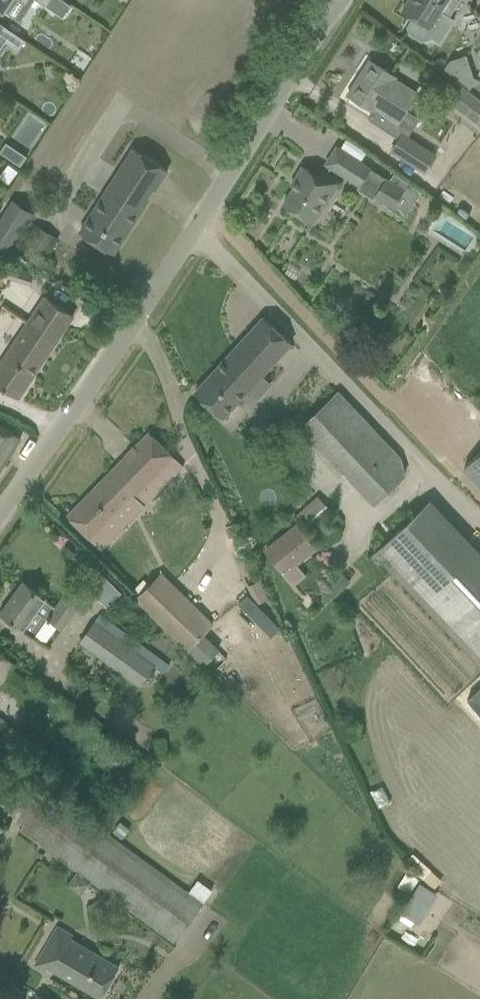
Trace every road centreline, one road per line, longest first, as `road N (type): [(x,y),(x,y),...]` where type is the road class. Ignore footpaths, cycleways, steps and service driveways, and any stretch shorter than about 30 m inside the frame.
road 1 (residential): [(0,515),(341,0)]

